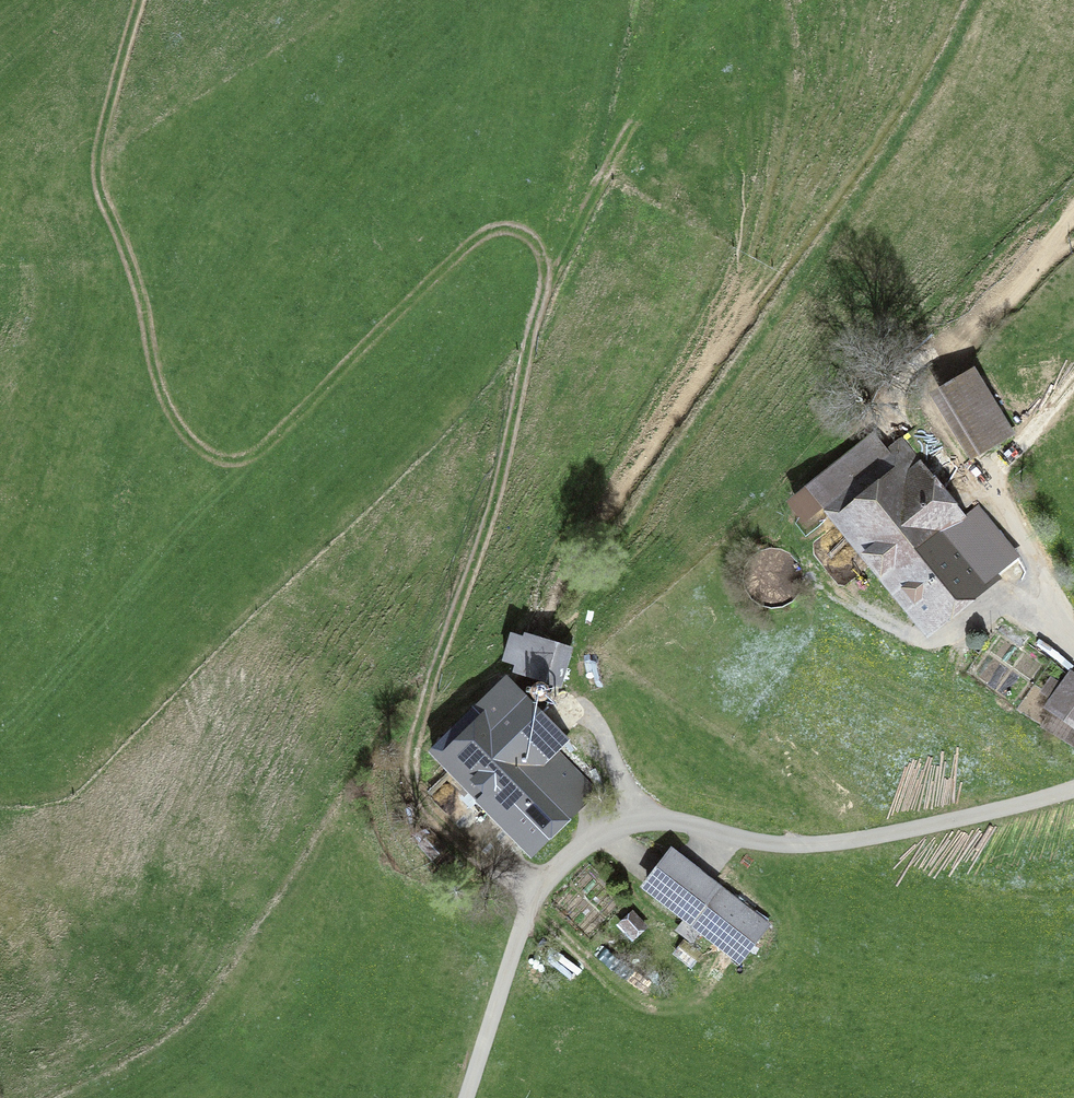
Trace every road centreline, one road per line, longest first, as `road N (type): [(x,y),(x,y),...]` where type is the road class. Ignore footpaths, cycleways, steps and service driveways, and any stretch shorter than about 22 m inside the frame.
road 1 (track): [(538,892),(448,833),(419,797),(411,762),(431,682),(501,489),(545,285),(537,244),(516,231),(488,233),(260,451),(230,460),(200,447),(160,391),(140,287),(99,172),(139,0)]
road 2 (track): [(1073,789),(833,843),(773,844),(662,821),(596,838),(538,892),(466,1097)]
road 3 (track): [(1073,216),(926,386),(928,402),(985,479)]
road 4 (track): [(545,285),(645,100),(673,0)]
road 5 (track): [(985,479),(1073,636)]
road 6 (track): [(636,823),(597,723),(572,711),(551,714)]
road 7 (track): [(1073,382),(985,479)]

